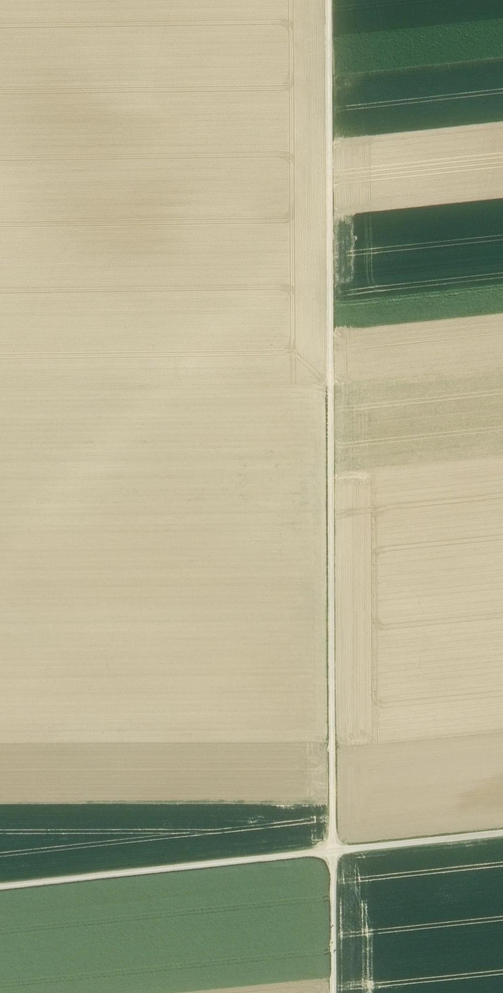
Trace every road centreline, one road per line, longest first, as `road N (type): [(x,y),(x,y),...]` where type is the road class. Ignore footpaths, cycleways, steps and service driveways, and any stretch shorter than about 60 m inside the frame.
road 1 (track): [(329,0),(333,853),(0,887)]
road 2 (track): [(335,992),(333,853),(502,834)]

